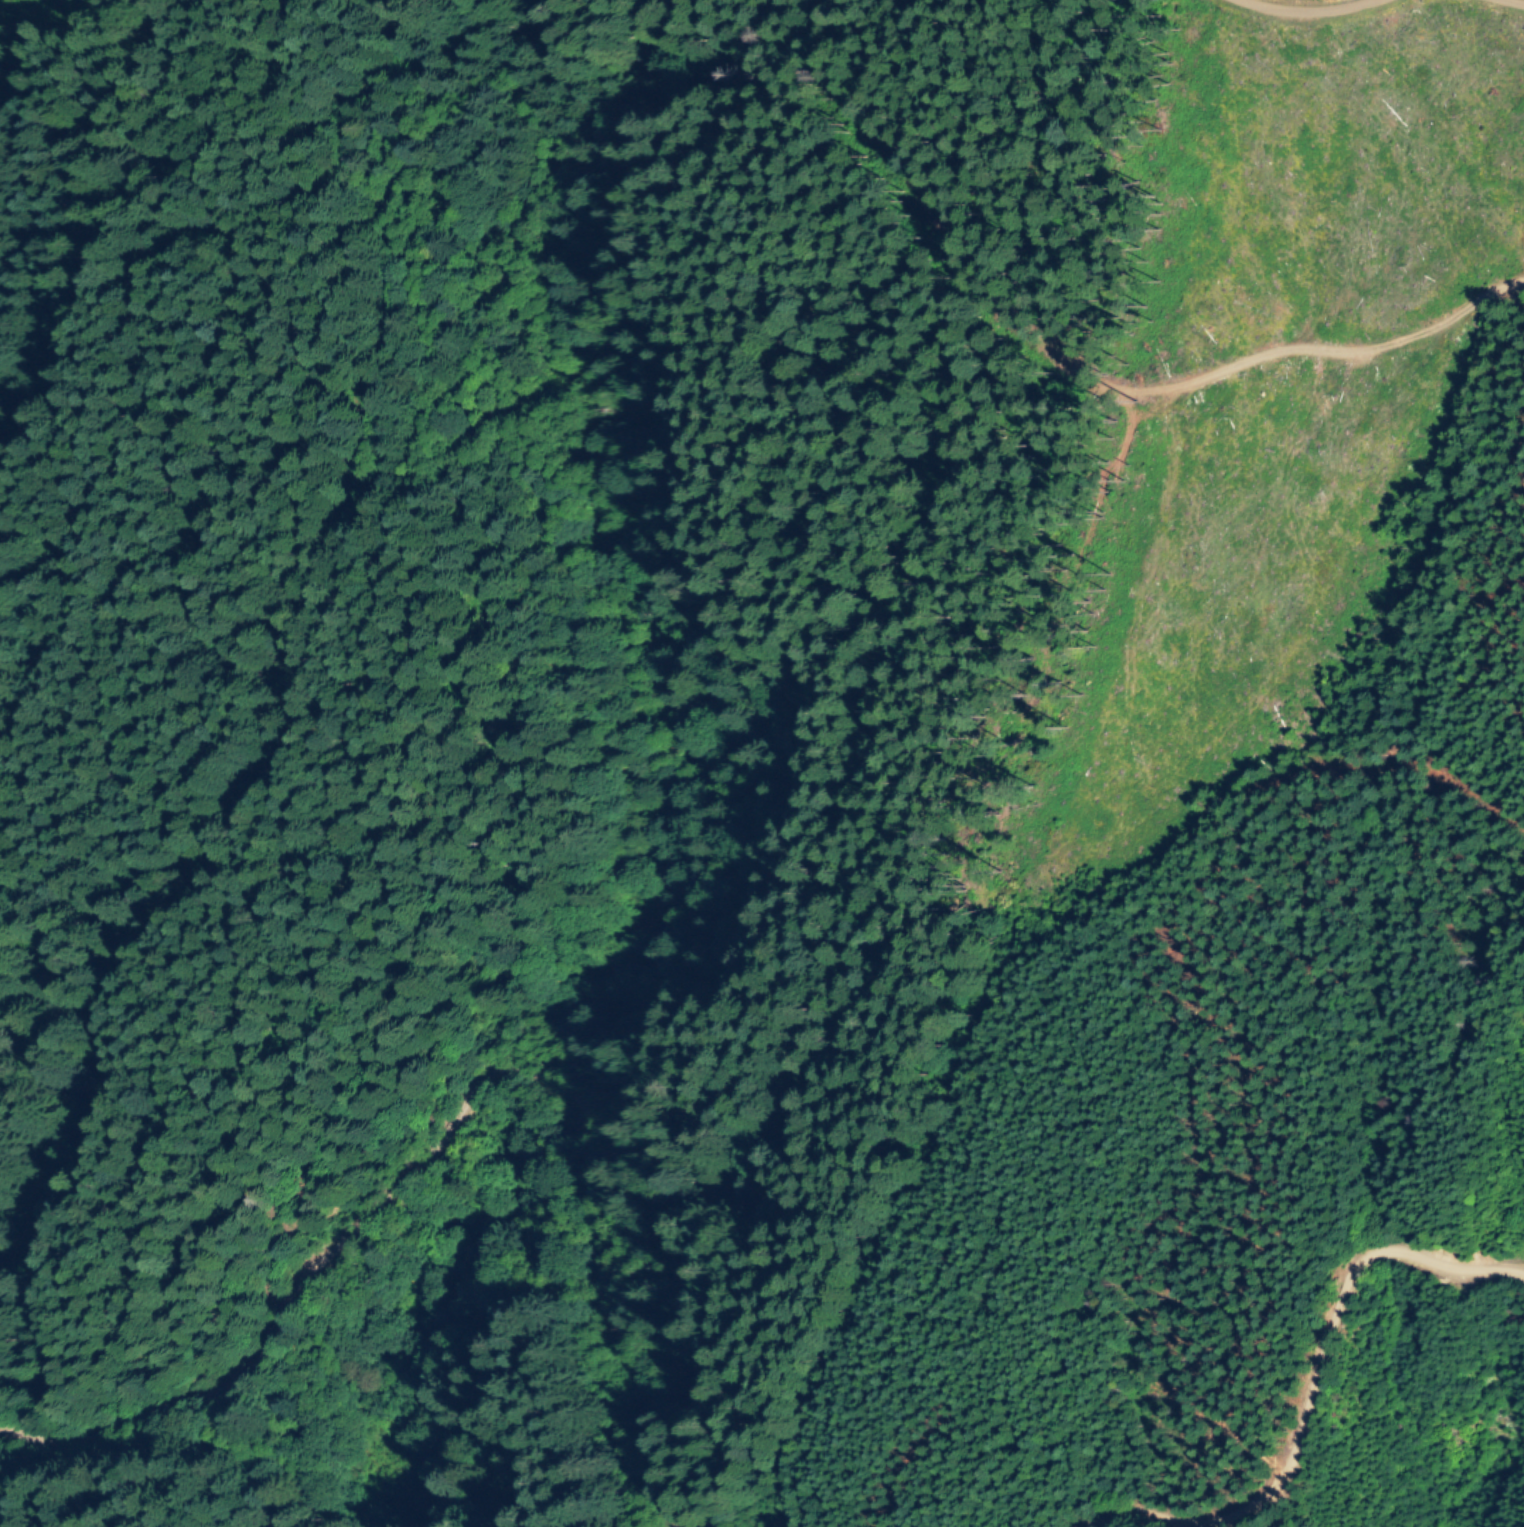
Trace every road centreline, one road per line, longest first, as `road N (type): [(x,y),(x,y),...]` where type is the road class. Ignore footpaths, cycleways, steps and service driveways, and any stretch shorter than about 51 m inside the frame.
road 1 (track): [(655,1526),(593,1306),(587,1196),(560,1095),(528,1070),(500,1064),(466,1076),(412,1159),(304,1251),(235,1356),(206,1382),(50,1435),(0,1424)]
road 2 (track): [(1076,1526),(1092,1517),(1206,1517),(1271,1482),(1335,1287),(1367,1252),(1523,1274)]
road 3 (track): [(1523,826),(1385,769)]

